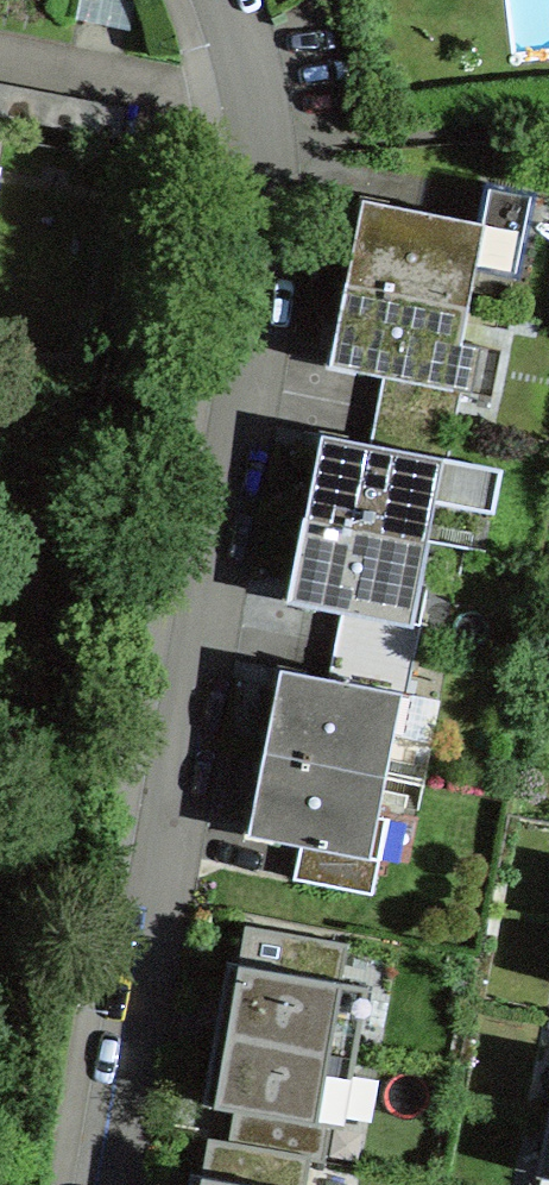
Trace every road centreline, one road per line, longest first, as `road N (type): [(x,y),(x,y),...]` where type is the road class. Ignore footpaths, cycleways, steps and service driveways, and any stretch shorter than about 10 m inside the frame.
road 1 (residential): [(218,0),(249,143),(255,259),(110,1184)]

